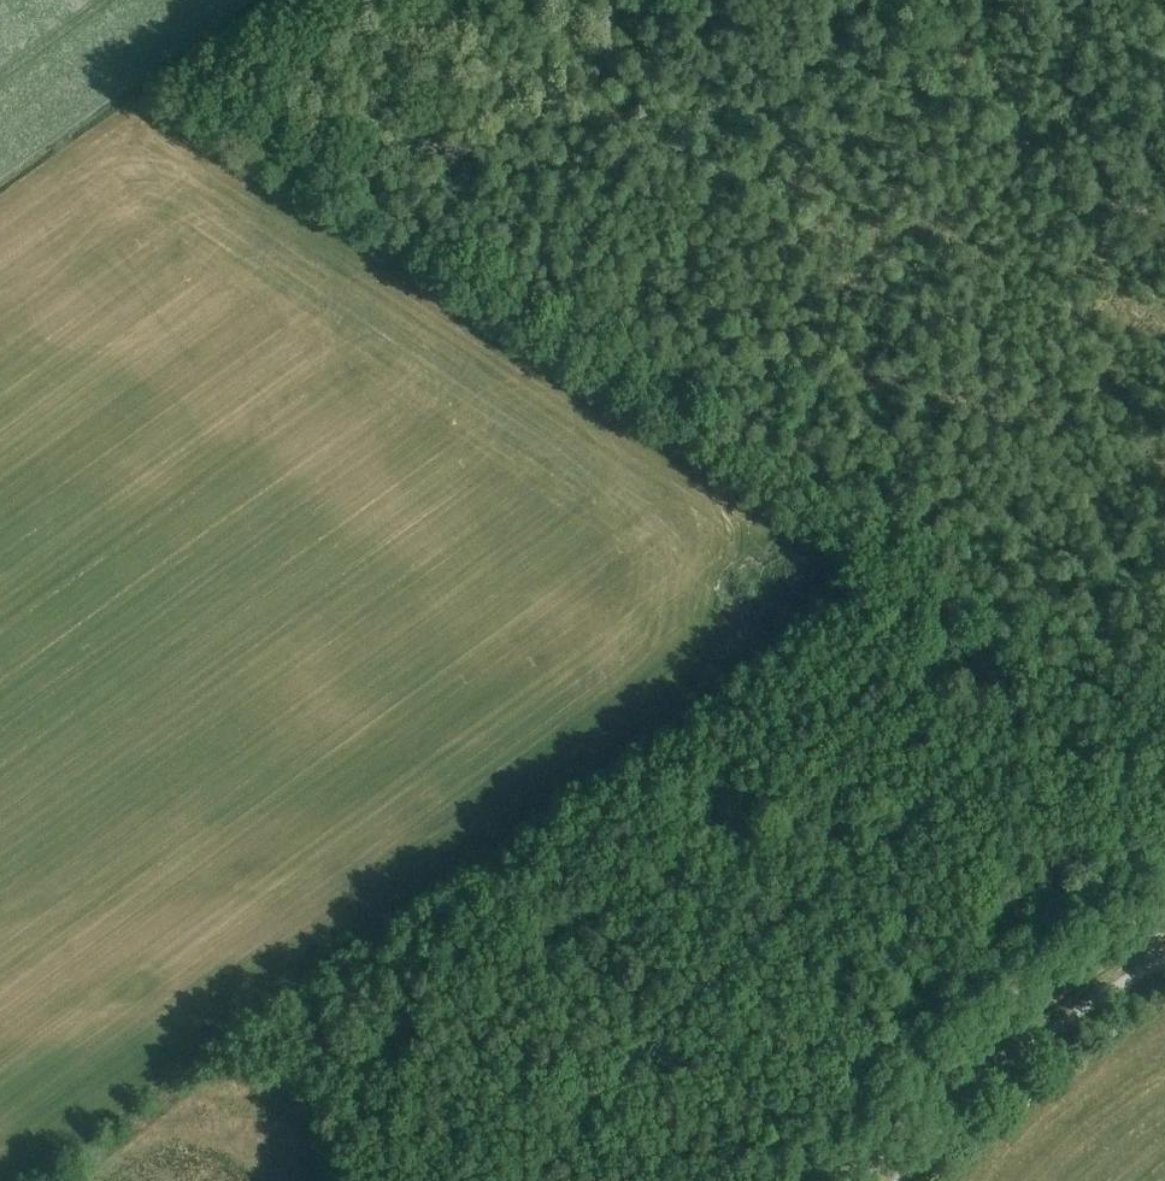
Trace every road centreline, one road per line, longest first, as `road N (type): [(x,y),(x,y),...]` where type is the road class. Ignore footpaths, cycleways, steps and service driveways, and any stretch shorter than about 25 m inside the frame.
road 1 (tertiary): [(847,1180),(984,1036),(1090,959),(1164,921)]

